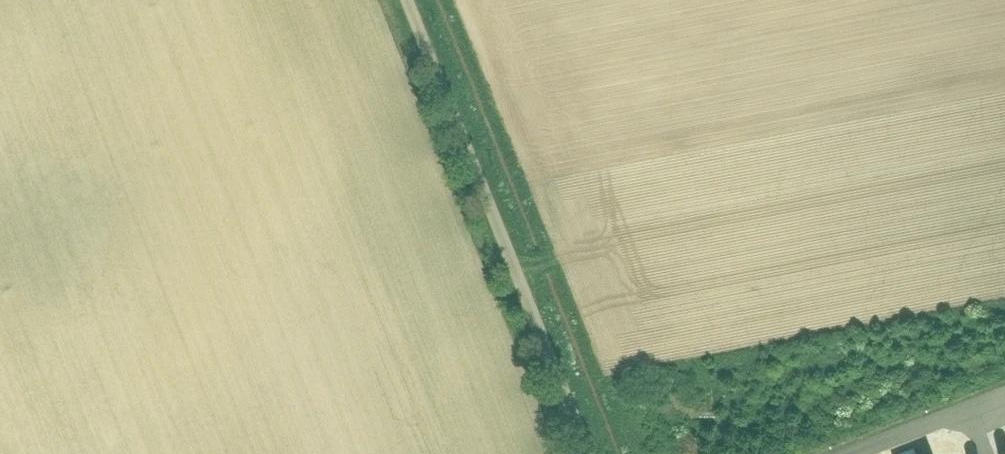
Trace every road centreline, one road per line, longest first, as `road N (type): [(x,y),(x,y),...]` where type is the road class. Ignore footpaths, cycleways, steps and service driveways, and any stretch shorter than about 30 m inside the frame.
road 1 (unclassified): [(586,453),(404,0)]

